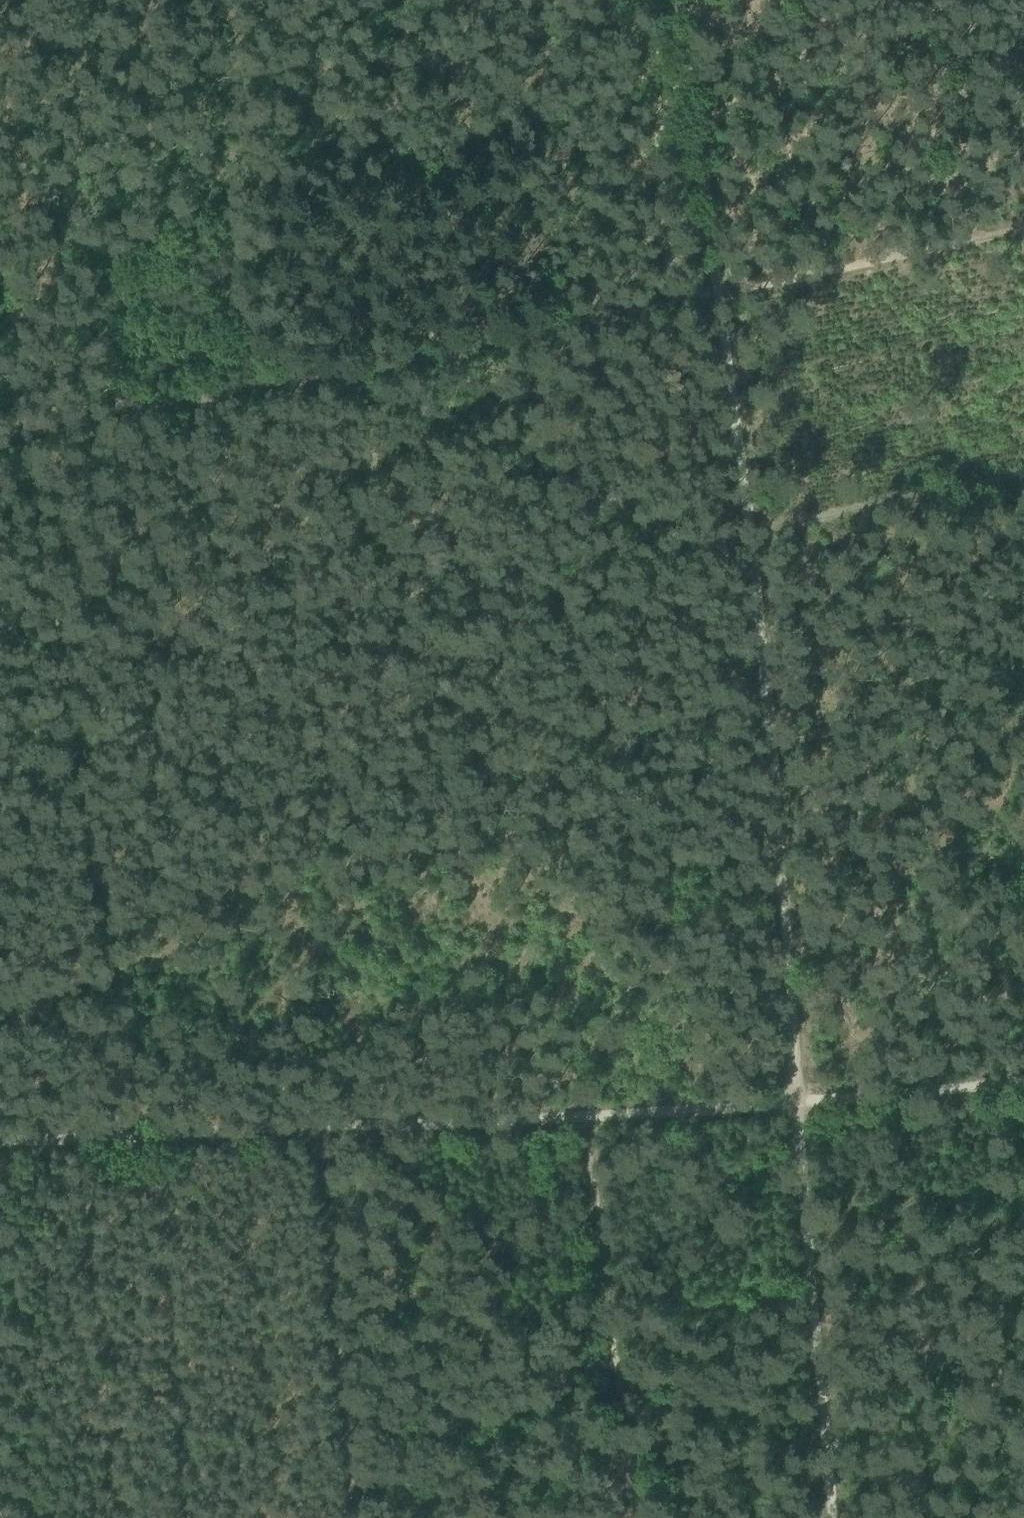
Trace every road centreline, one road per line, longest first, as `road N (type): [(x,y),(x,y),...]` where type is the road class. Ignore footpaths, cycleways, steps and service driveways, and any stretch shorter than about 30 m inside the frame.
road 1 (track): [(833,1517),(773,748),(720,294)]
road 2 (track): [(0,262),(82,776),(152,1137)]
road 3 (track): [(720,294),(0,442)]
road 4 (track): [(152,1137),(584,1117)]
road 5 (track): [(584,1117),(634,1505)]
road 6 (track): [(354,1517),(320,1131)]
road 7 (track): [(7,1136),(30,1517)]
road 8 (track): [(1023,232),(720,294)]
road 9 (track): [(720,294),(677,0)]
road 10 (track): [(750,533),(1023,475)]
road 11 (track): [(786,926),(1023,887)]
road 12 (track): [(1023,1081),(798,1100)]
road 13 (track): [(584,1117),(798,1100)]
road 14 (track): [(110,918),(260,886)]
road 15 (track): [(152,1137),(7,1136)]

